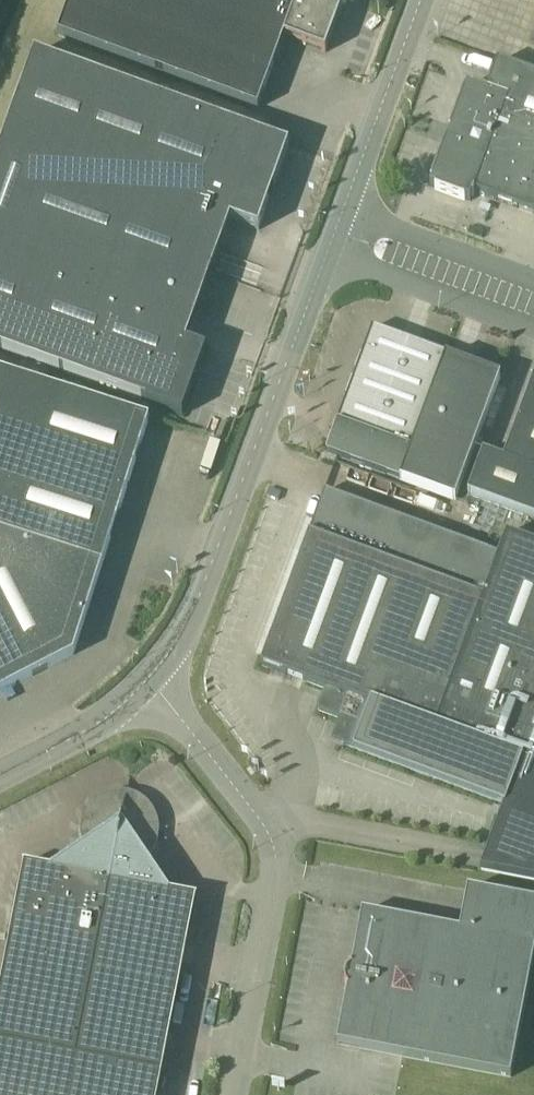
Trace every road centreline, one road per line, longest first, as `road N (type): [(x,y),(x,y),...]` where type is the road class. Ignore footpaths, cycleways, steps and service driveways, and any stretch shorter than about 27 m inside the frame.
road 1 (tertiary): [(150,681),(209,576),(420,0)]
road 2 (unclassified): [(229,1094),(279,849),(150,681)]
road 3 (tertiary): [(0,775),(91,727),(150,681)]

